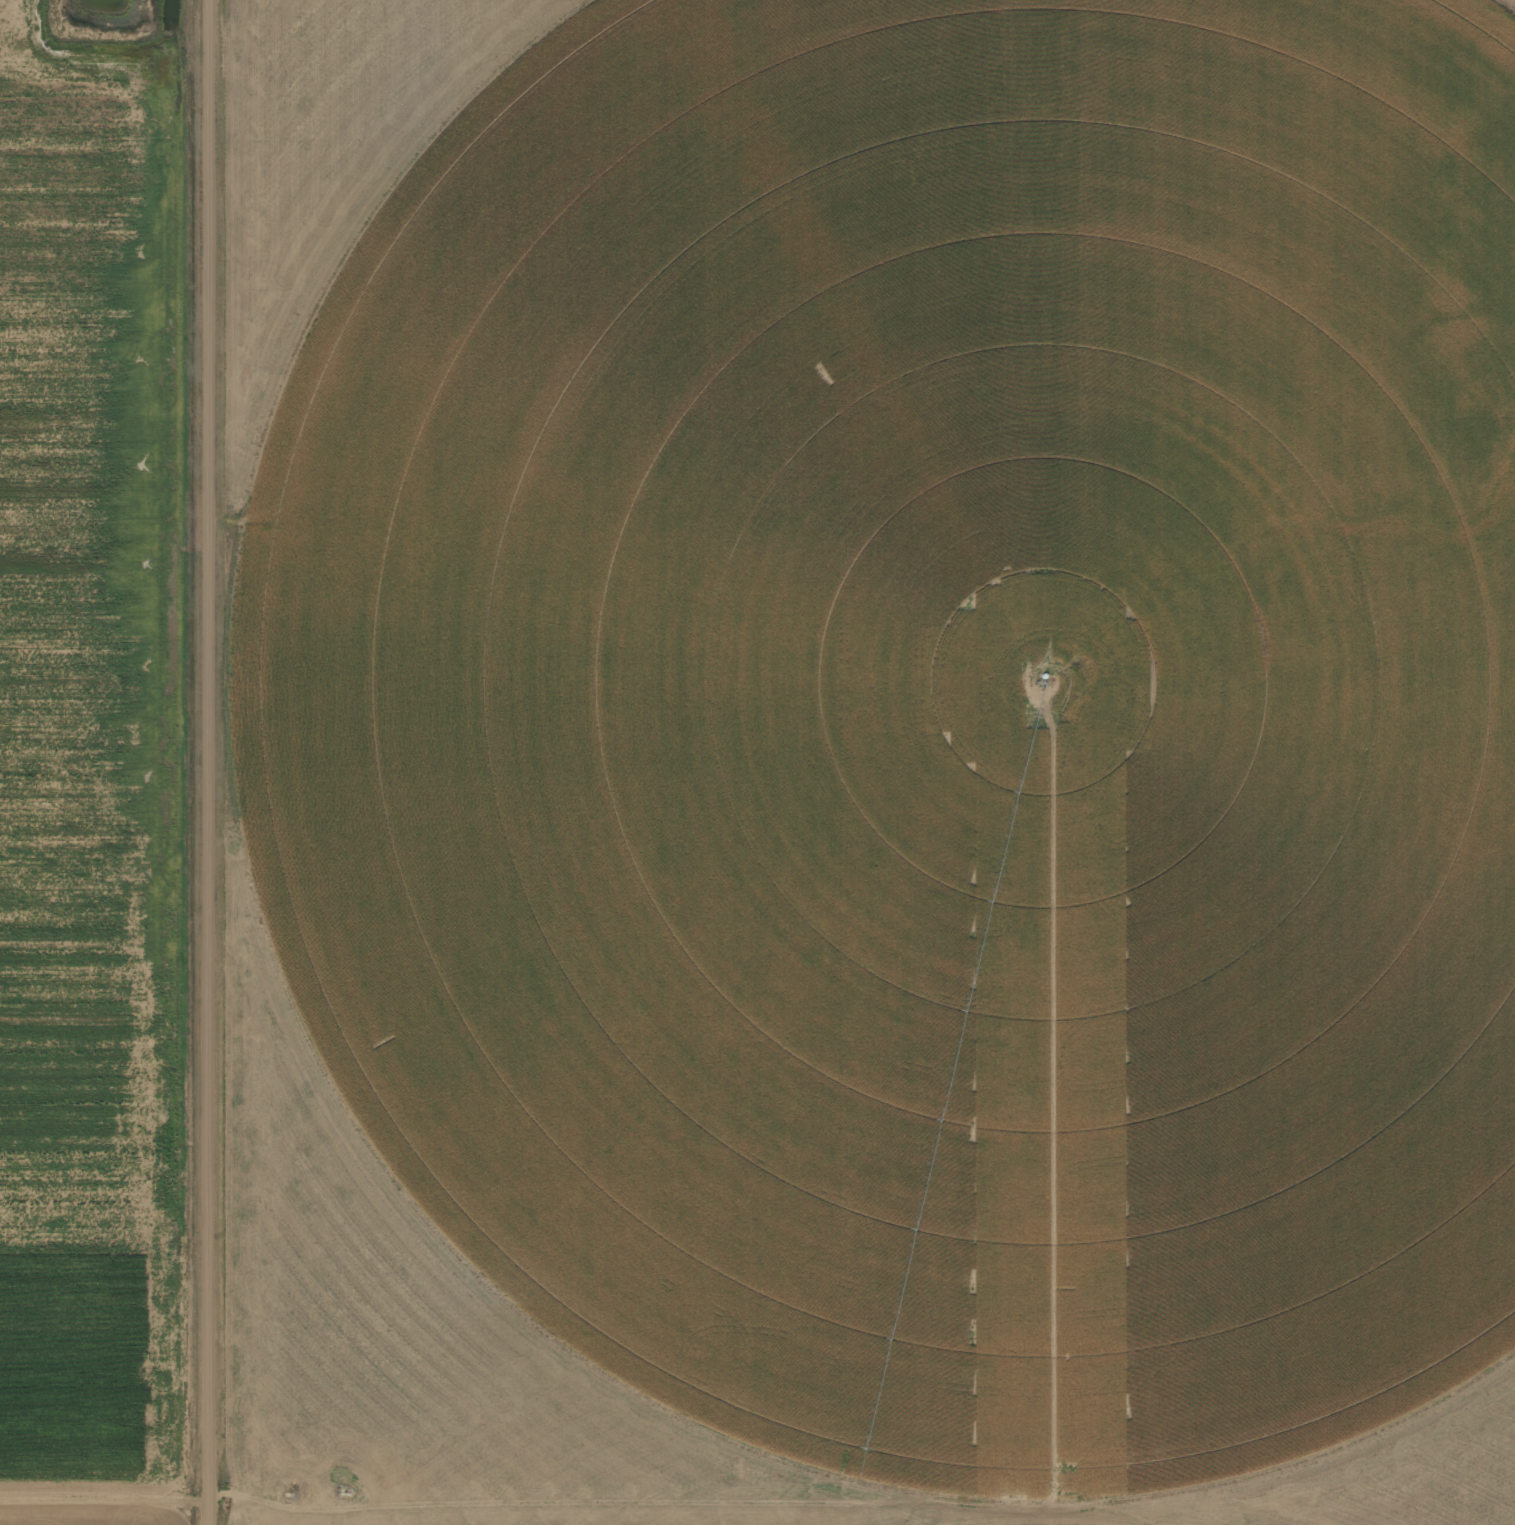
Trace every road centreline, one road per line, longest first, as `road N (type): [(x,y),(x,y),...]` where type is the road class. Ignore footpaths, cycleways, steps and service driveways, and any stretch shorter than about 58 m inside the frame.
road 1 (residential): [(213,1524),(211,0)]

